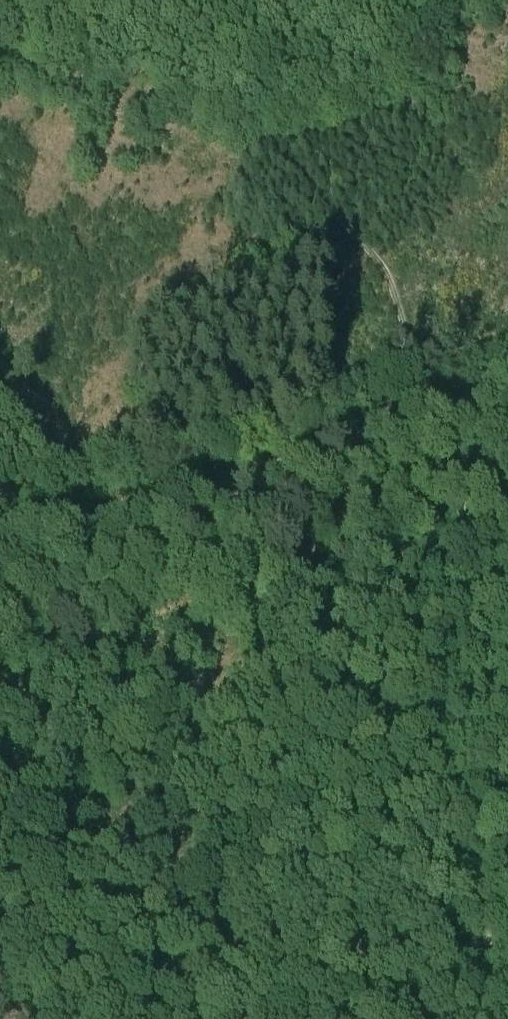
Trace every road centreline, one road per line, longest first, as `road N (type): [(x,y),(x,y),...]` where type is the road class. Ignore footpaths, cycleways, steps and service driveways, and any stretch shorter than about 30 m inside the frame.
road 1 (tertiary): [(0,548),(139,512),(507,380)]

